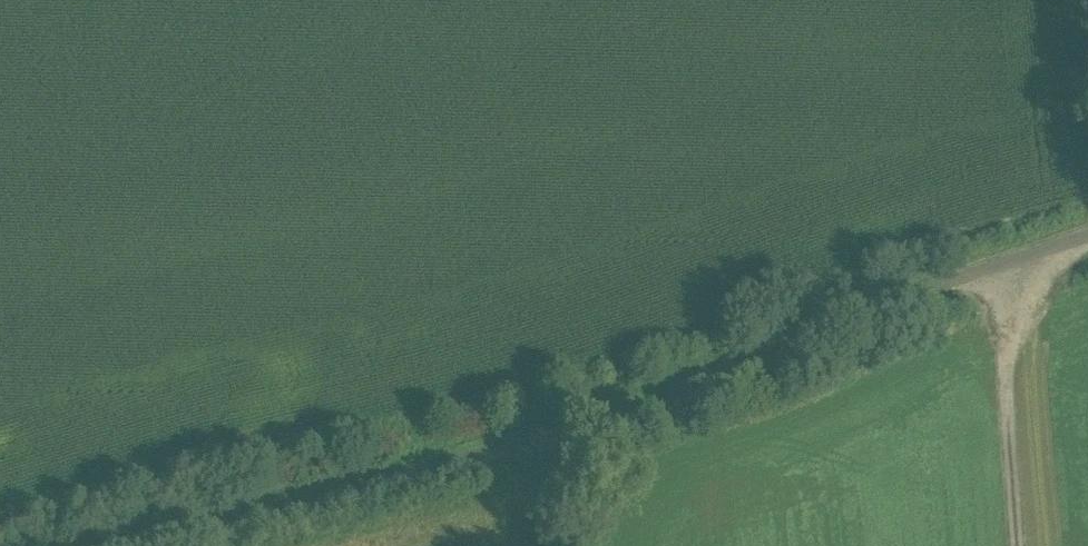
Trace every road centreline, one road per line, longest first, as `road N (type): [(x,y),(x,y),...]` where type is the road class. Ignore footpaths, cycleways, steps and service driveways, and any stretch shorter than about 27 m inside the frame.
road 1 (unclassified): [(137,545),(501,449),(1087,245)]
road 2 (track): [(997,276),(1018,545)]

